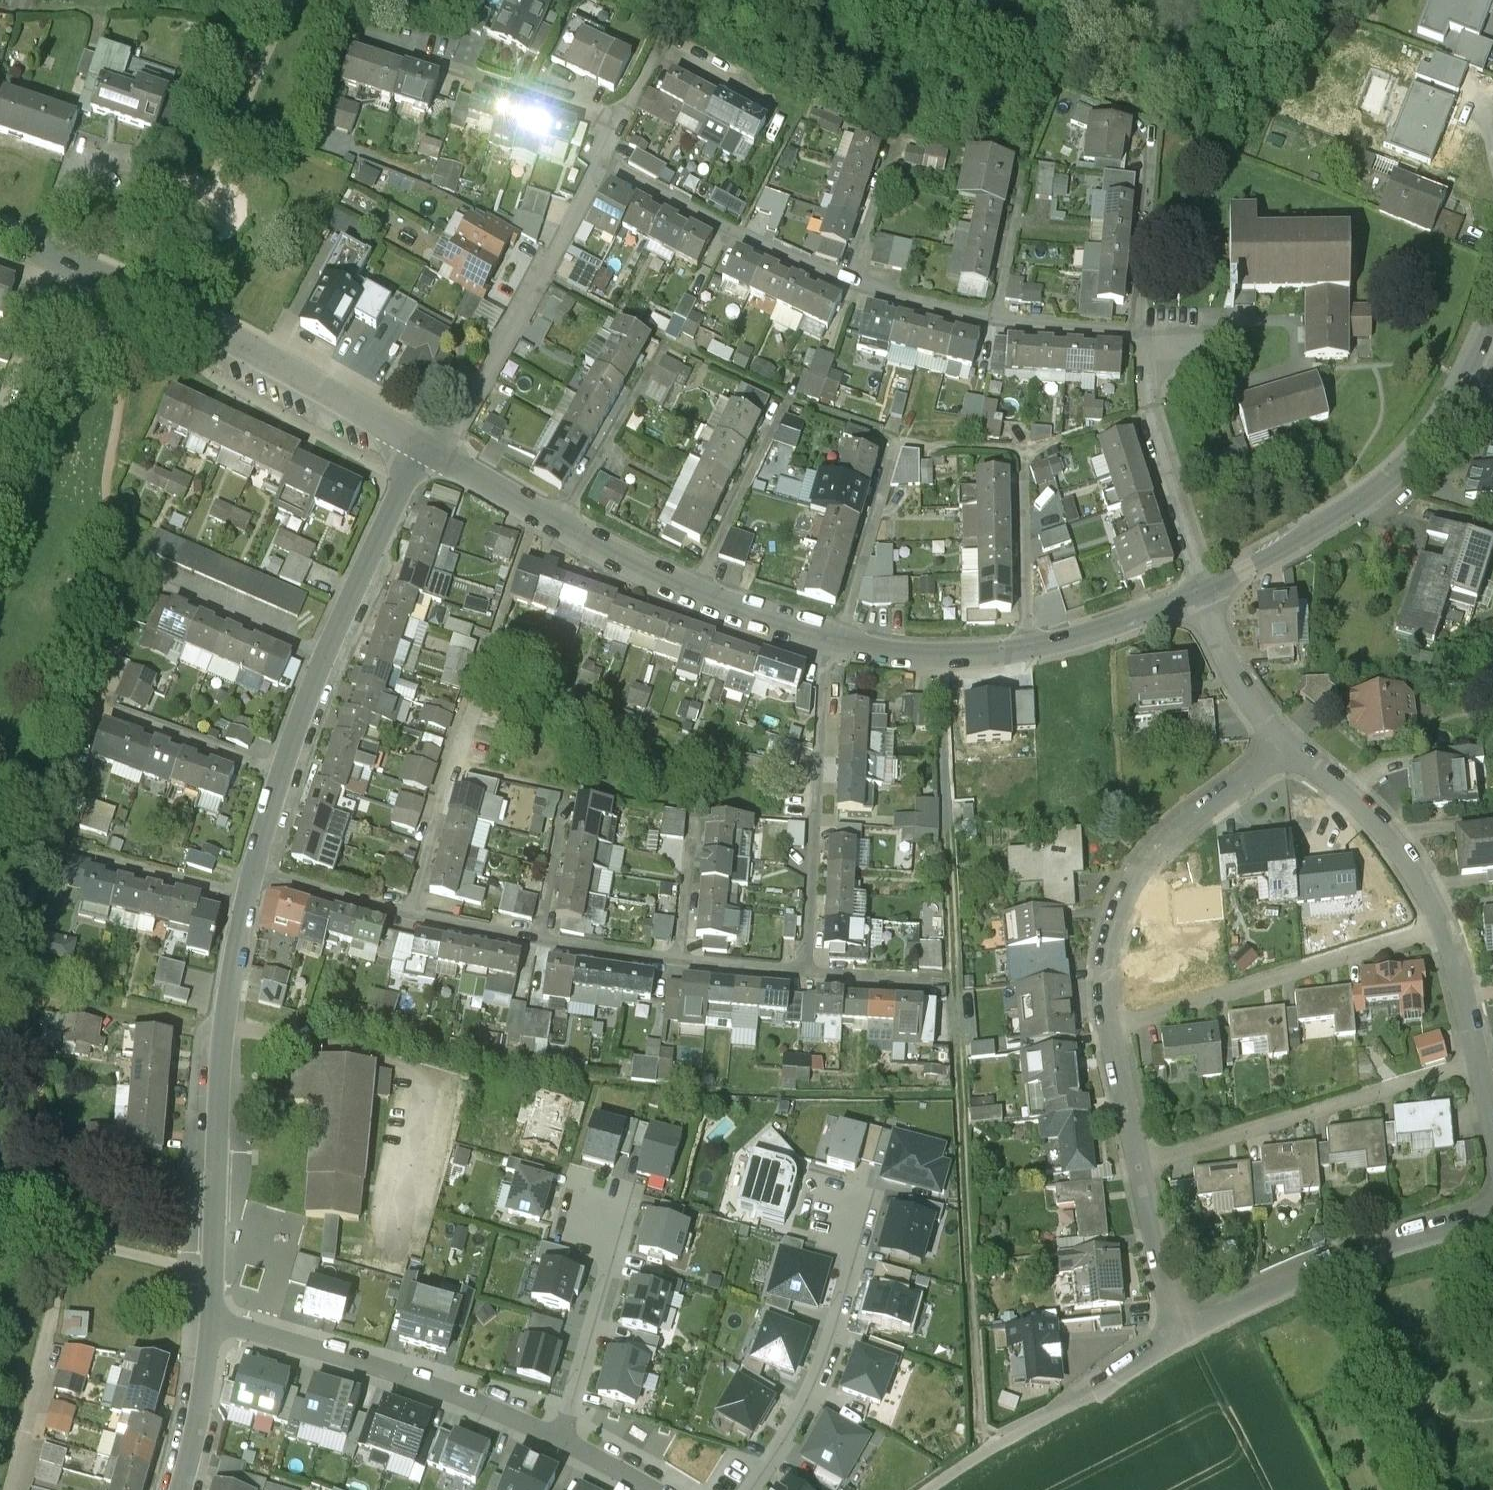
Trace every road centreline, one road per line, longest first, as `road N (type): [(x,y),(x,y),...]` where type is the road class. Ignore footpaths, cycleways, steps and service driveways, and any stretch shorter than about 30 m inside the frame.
road 1 (tertiary): [(0,233),(161,299),(445,447)]
road 2 (residential): [(253,896),(223,1026),(211,1323)]
road 3 (tertiary): [(1200,601),(1407,481),(1459,420),(1492,347)]
road 4 (residential): [(211,1323),(423,1386),(558,1442)]
road 5 (residential): [(1294,738),(1183,817),(1152,851),(1114,936),(1117,1018)]
road 6 (residential): [(1481,1059),(1143,1153)]
road 7 (residential): [(1441,924),(1117,1018)]
road 8 (residential): [(1492,1216),(1323,1267),(1181,1334)]
road 9 (residential): [(803,968),(827,660),(837,640)]
road 10 (residential): [(445,447),(598,165)]
road 11 (residential): [(743,1489),(835,1328),(844,1254),(828,1217)]
road 12 (residential): [(598,165),(851,281)]
road 13 (residential): [(1200,601),(1153,451),(1138,334)]
road 14 (residential): [(406,912),(485,661)]
road 15 (residential): [(622,123),(389,48)]
road 16 (residential): [(1441,924),(1421,883),(1366,811),(1294,738)]
road 17 (residential): [(558,1442),(607,1257),(587,1225)]
road 18 (residential): [(445,447),(408,493),(335,643)]
road 19 (residential): [(1181,1334),(987,1446)]
road 20 (residential): [(253,896),(42,844)]
road 21 (residential): [(335,643),(138,558)]
road 22 (residential): [(697,591),(788,397)]
road 23 (residential): [(837,640),(898,437)]
road 24 (residential): [(288,771),(91,703)]
road 25 (residential): [(566,518),(665,341)]
road 26 (residential): [(1138,334),(1162,134)]
road 27 (residential): [(1032,649),(1021,451)]
road 28 (tertiary): [(837,640),(916,655),(1032,649)]
road 29 (residential): [(622,123),(665,35),(747,70)]
road 30 (residential): [(1143,1153),(1181,1334)]
road 31 (tertiary): [(1032,649),(1118,631),(1200,601)]
road 32 (residential): [(211,1323),(198,1446),(183,1489)]
road 33 (residential): [(1294,738),(1259,707),(1200,601)]
road 34 (residential): [(537,940),(573,787)]
road 35 (residential): [(679,957),(699,805)]
road 36 (residential): [(260,870),(406,912)]
road 37 (tertiary): [(566,518),(697,591)]
road 38 (residential): [(851,281),(995,318)]
road 39 (tertiary): [(697,591),(837,640)]
road 40 (residential): [(851,281),(895,143)]
road 41 (residential): [(995,318),(1138,334)]
road 42 (residential): [(537,940),(679,957)]
road 43 (residential): [(1481,1059),(1441,924)]
road 44 (tertiary): [(445,447),(566,518)]
road 45 (residential): [(1117,1018),(1143,1153)]
road 46 (residential): [(335,643),(288,771)]
road 47 (residential): [(406,912),(537,940)]
road 48 (residential): [(995,318),(1020,188)]
road 49 (residential): [(679,957),(803,968)]

